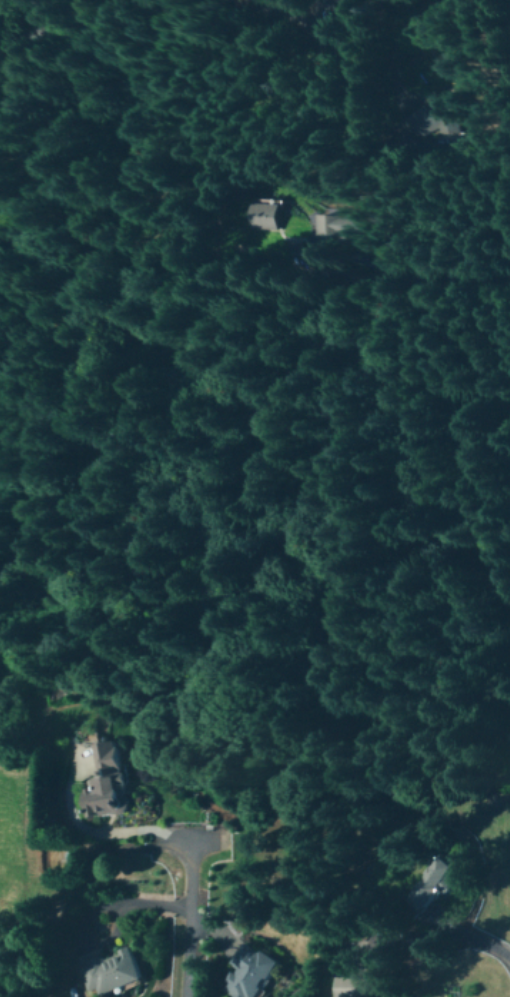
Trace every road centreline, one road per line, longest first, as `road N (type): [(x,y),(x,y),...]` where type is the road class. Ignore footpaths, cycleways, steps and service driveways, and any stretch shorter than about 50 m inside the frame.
road 1 (residential): [(185,996),(191,838)]

